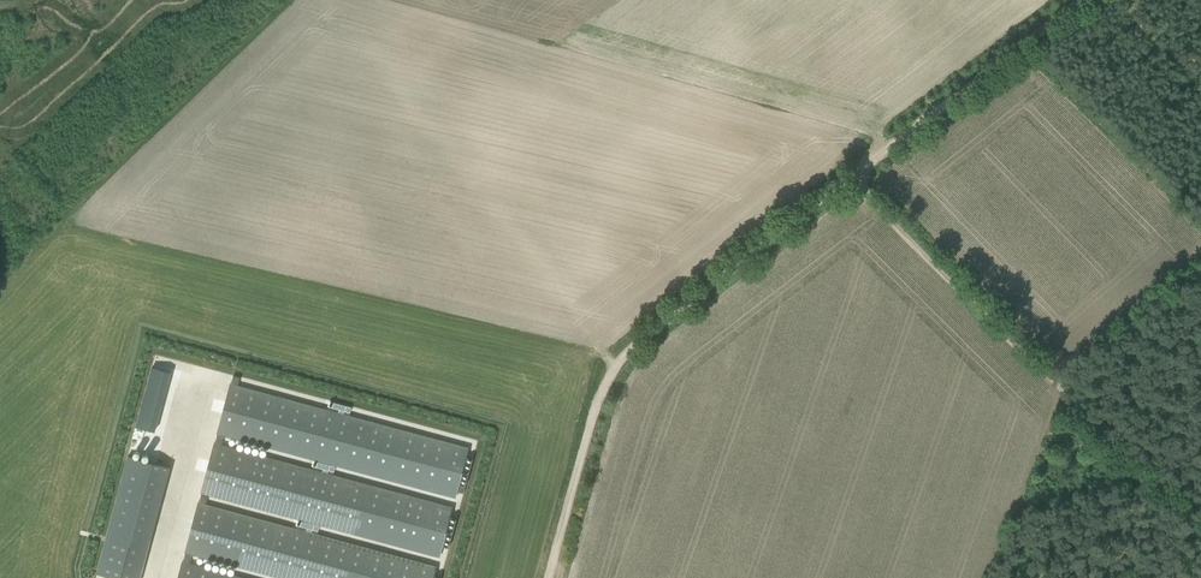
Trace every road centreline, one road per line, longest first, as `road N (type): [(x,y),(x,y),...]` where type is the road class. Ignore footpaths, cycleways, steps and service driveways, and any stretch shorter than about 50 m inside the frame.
road 1 (track): [(1079,0),(629,347),(593,423),(549,577)]
road 2 (track): [(1200,530),(849,177)]

